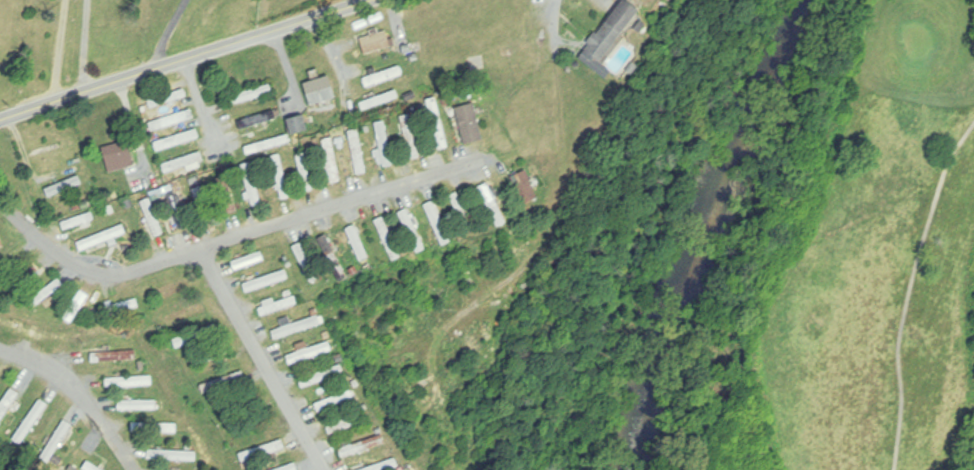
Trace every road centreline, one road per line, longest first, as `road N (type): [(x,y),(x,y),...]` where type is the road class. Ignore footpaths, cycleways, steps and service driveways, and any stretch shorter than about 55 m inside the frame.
road 1 (residential): [(0,203),(89,271),(126,273),(487,158)]
road 2 (tertiary): [(376,0),(0,121)]
road 3 (residential): [(455,323),(540,245),(561,204),(558,0)]
road 4 (residential): [(202,249),(327,469)]
road 5 (residential): [(139,469),(66,378),(0,348)]

